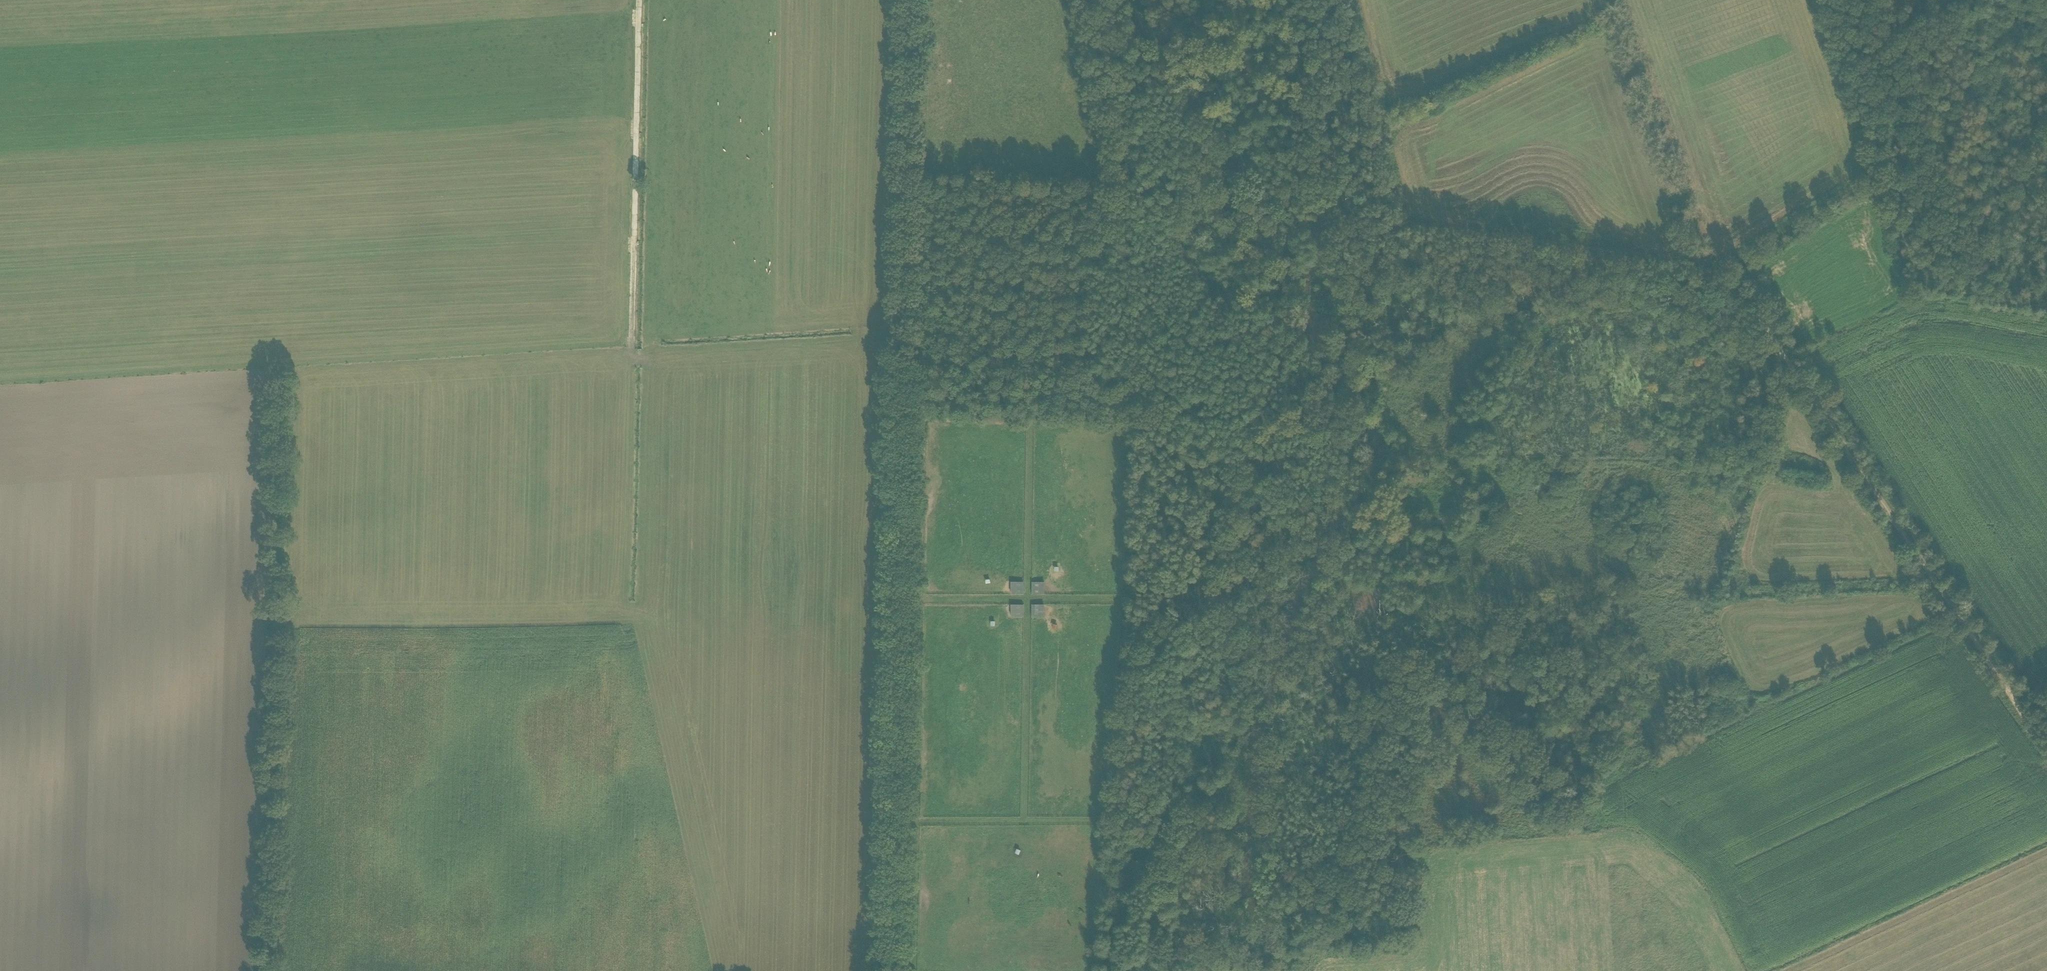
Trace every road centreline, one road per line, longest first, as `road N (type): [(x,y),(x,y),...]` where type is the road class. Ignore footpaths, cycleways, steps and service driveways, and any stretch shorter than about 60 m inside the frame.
road 1 (unclassified): [(898,970),(911,0)]
road 2 (track): [(1706,275),(1746,303),(1787,359),(2046,748)]
road 3 (track): [(1344,0),(1399,226),(1706,275)]
road 4 (track): [(1612,0),(1706,275)]
road 5 (track): [(2046,306),(1923,285),(1884,169)]
road 6 (track): [(1706,275),(1884,169)]
road 7 (track): [(1884,169),(1825,0)]
road 8 (track): [(1417,232),(1406,272),(1366,288),(1333,317)]

